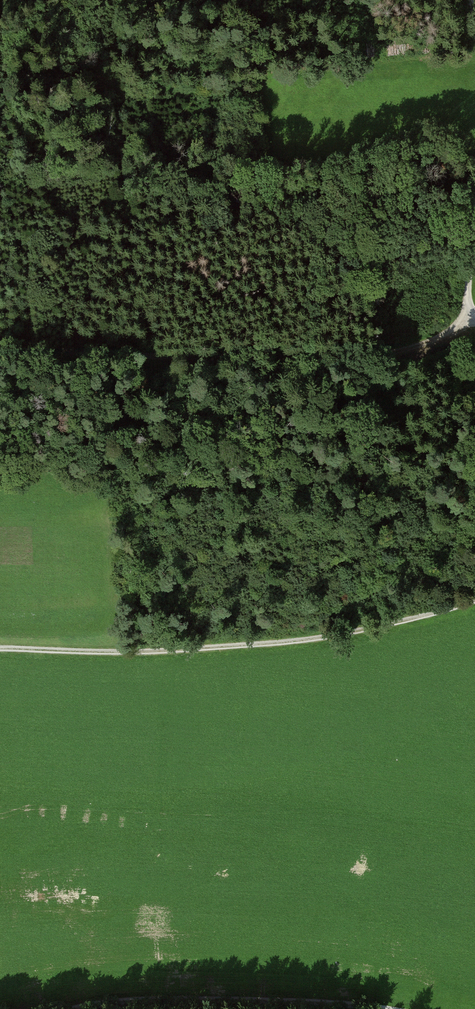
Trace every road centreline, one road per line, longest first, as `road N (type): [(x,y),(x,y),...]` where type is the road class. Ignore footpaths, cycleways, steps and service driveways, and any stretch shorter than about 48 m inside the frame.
road 1 (track): [(474,315),(431,344),(350,359),(0,347)]
road 2 (track): [(0,648),(154,651),(356,633),(474,598)]
road 3 (track): [(388,1008),(327,1000),(83,1008)]

